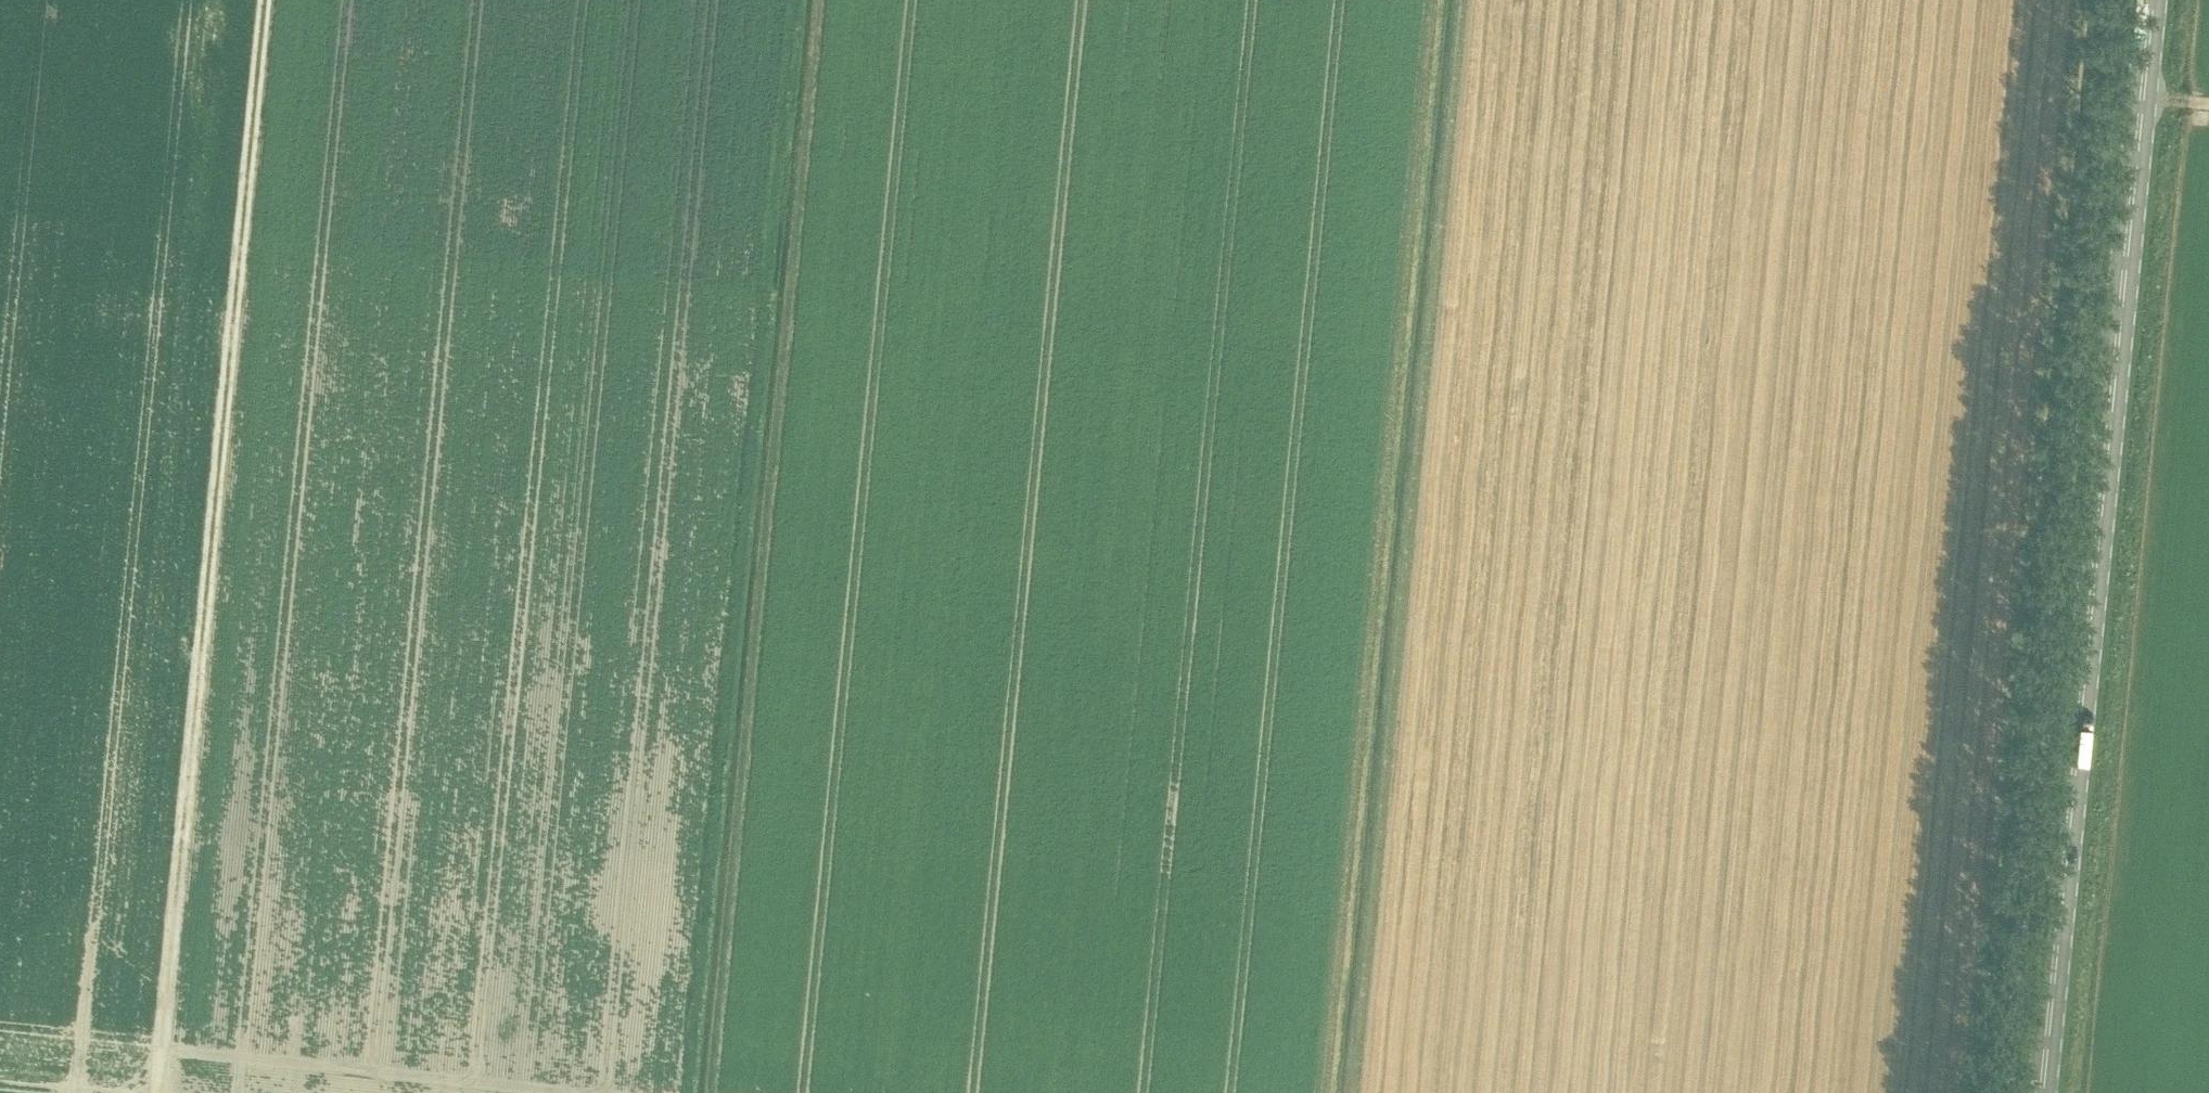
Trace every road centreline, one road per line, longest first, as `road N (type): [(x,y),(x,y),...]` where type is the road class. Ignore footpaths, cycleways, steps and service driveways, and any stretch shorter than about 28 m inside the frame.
road 1 (primary): [(2040,1092),(2152,0)]
road 2 (track): [(156,1092),(266,0)]

